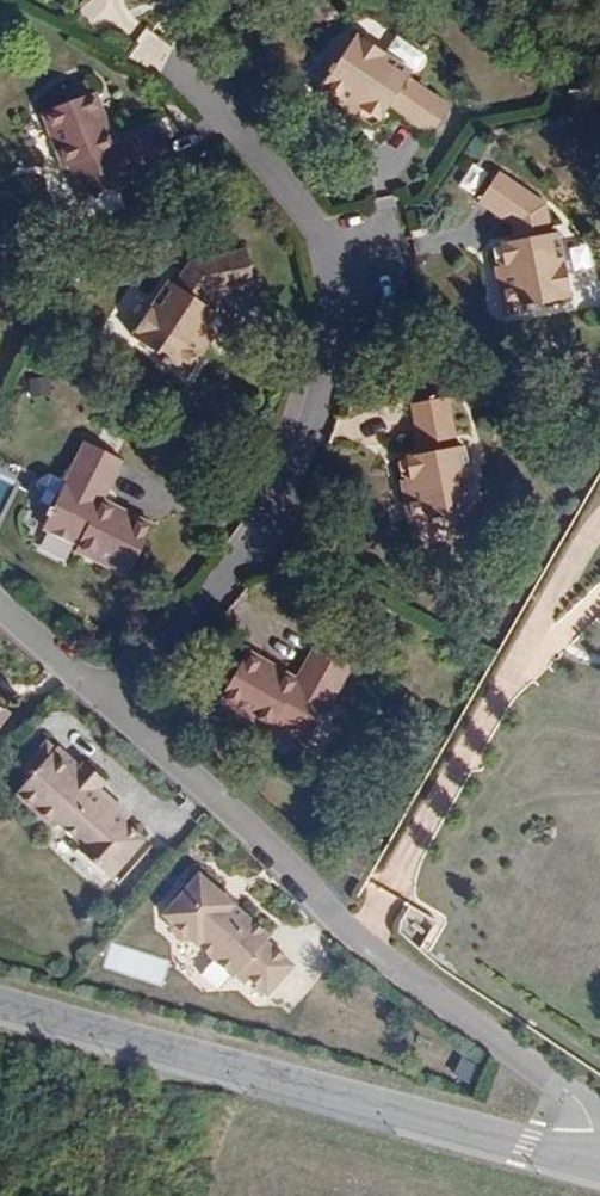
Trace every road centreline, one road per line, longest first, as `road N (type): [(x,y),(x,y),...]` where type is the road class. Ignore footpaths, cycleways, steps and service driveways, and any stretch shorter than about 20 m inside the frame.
road 1 (residential): [(109,703),(277,527),(322,384),(331,257),(192,80)]
road 2 (residential): [(599,1147),(588,1106),(326,898),(109,703)]
road 3 (residential): [(599,1151),(528,1143),(0,1006)]
road 4 (residential): [(109,703),(0,606)]

